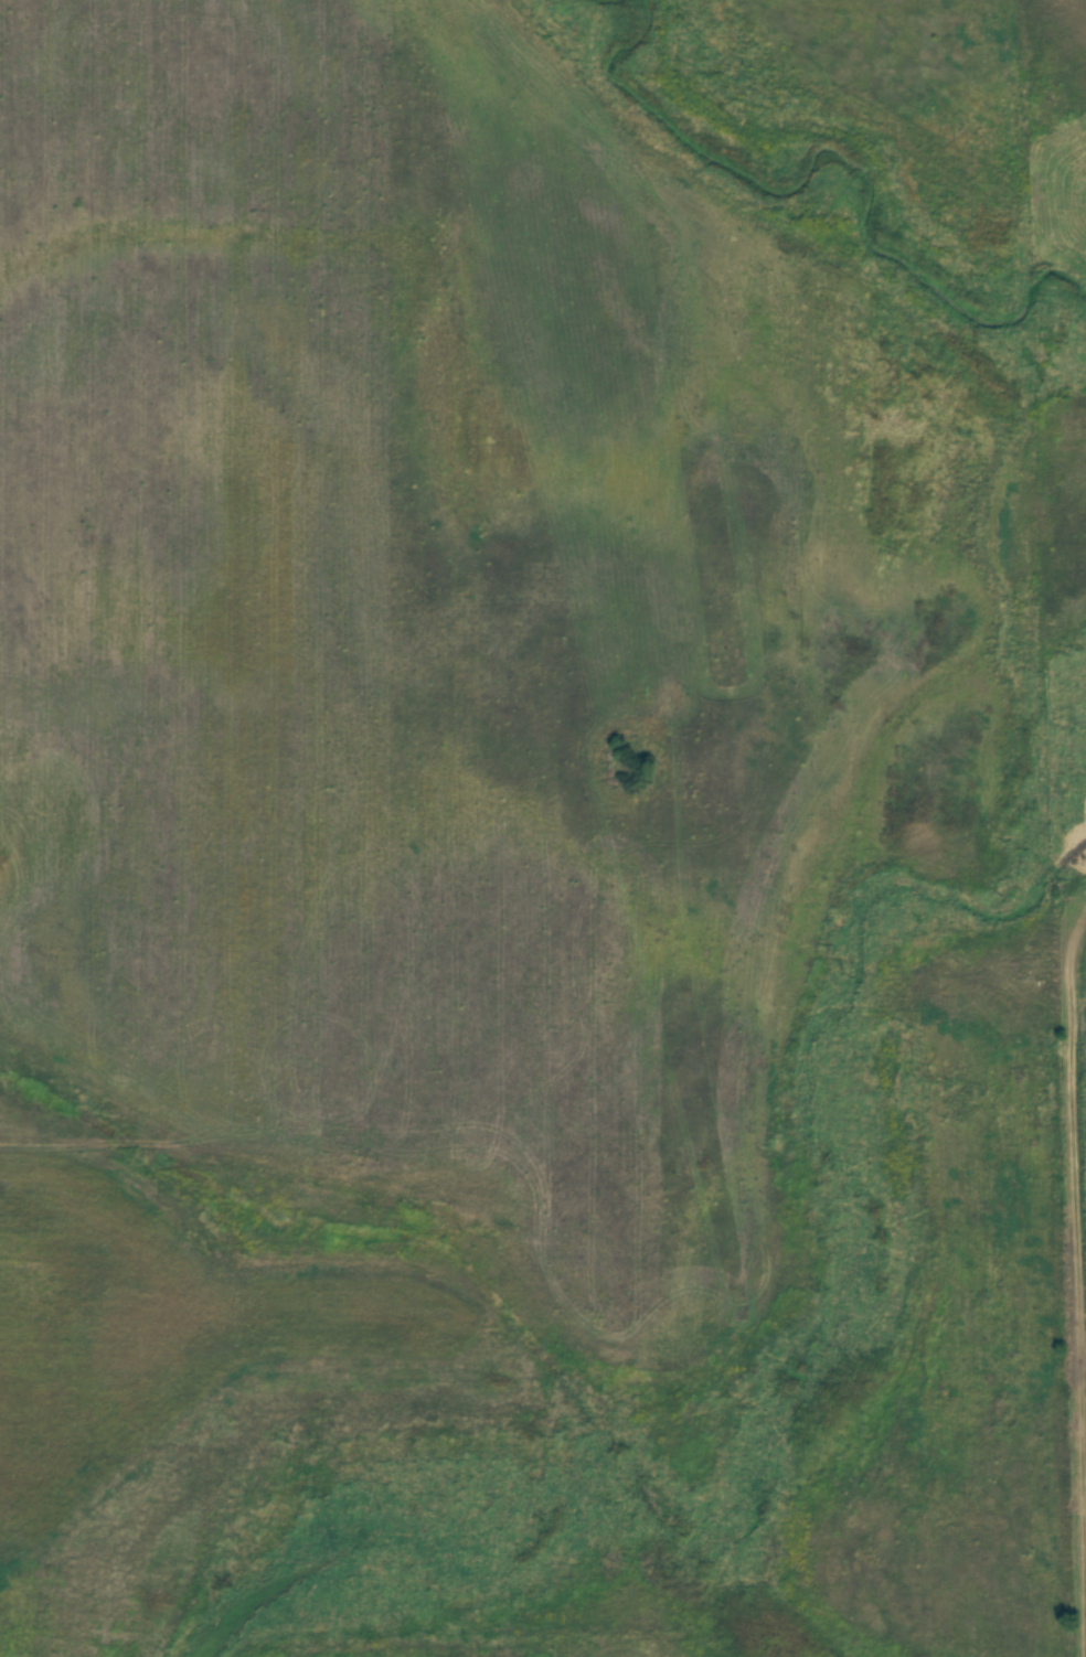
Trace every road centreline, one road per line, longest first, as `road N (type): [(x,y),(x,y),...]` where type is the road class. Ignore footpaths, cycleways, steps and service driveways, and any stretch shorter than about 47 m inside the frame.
road 1 (residential): [(0,1142),(158,1145),(381,1180),(449,1205),(520,1253),(595,1344)]

